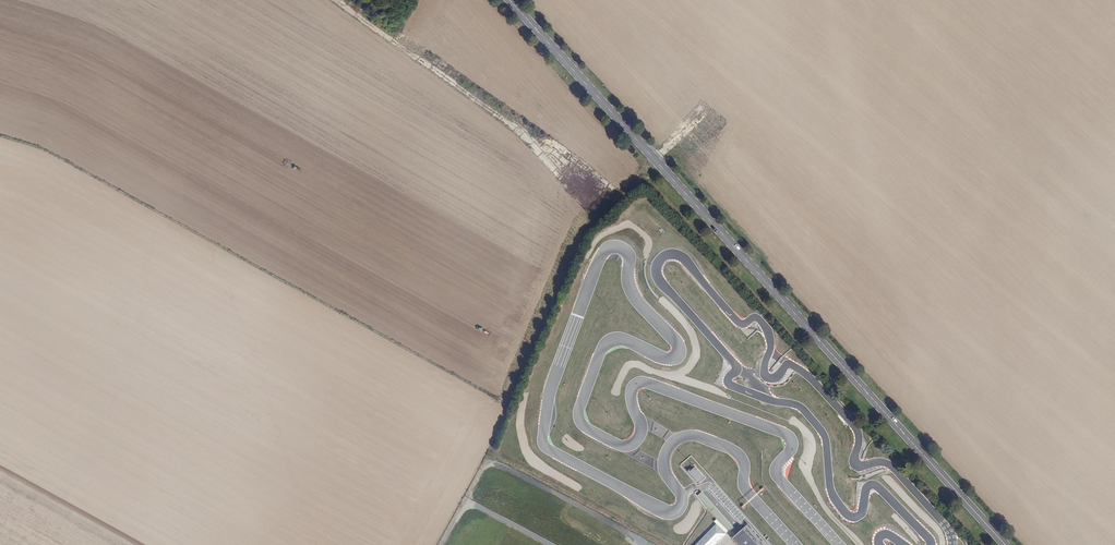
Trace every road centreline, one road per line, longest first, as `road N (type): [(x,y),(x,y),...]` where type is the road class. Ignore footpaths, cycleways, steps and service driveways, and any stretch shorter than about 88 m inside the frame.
road 1 (primary): [(1006,544),(510,0)]
road 2 (track): [(336,0),(523,132),(611,206),(710,113)]

